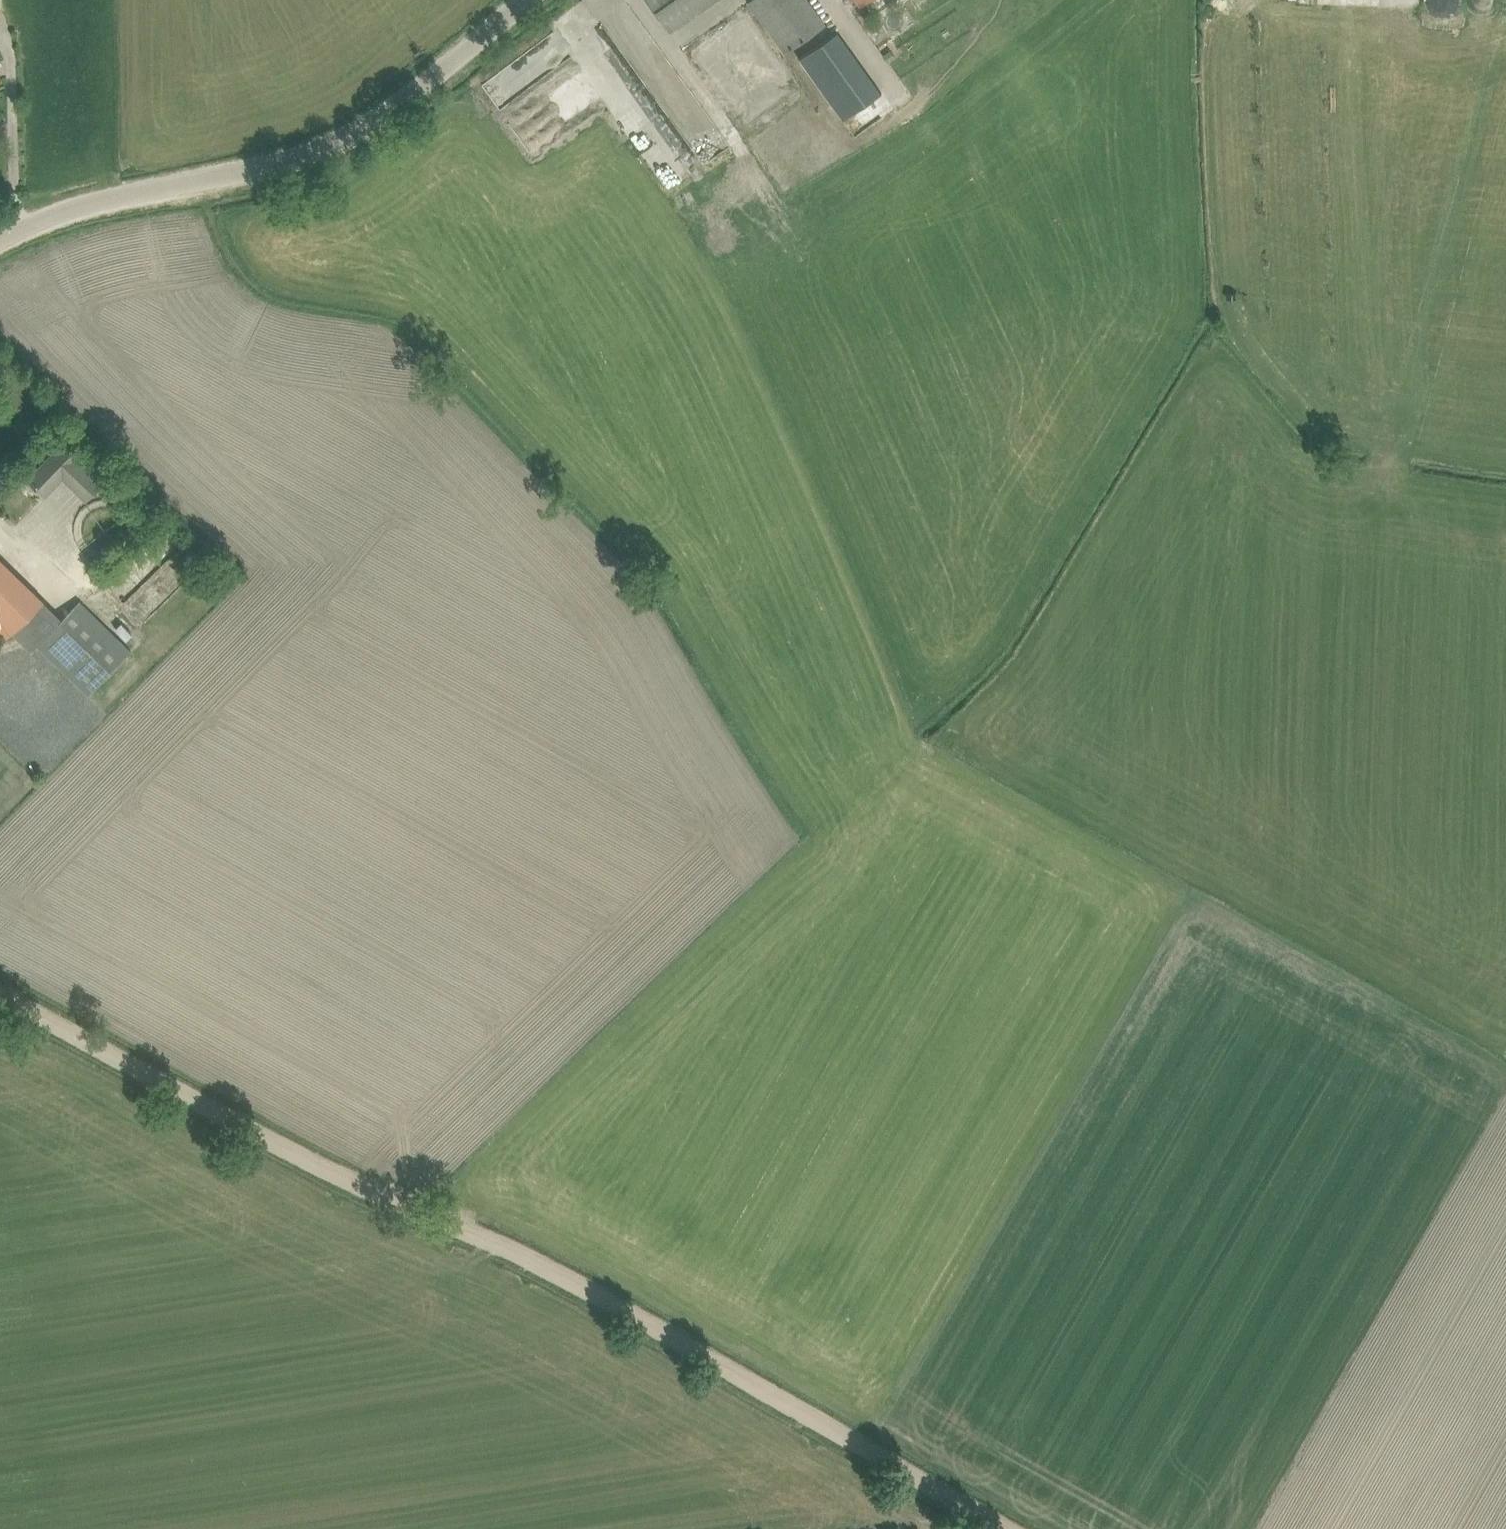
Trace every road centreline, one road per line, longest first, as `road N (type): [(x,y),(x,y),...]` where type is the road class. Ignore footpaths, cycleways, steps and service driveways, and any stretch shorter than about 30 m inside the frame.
road 1 (track): [(0,990),(367,1188),(585,1288),(1008,1528)]
road 2 (unclassified): [(0,241),(105,198),(294,167),(347,145),(397,114),(526,0)]

